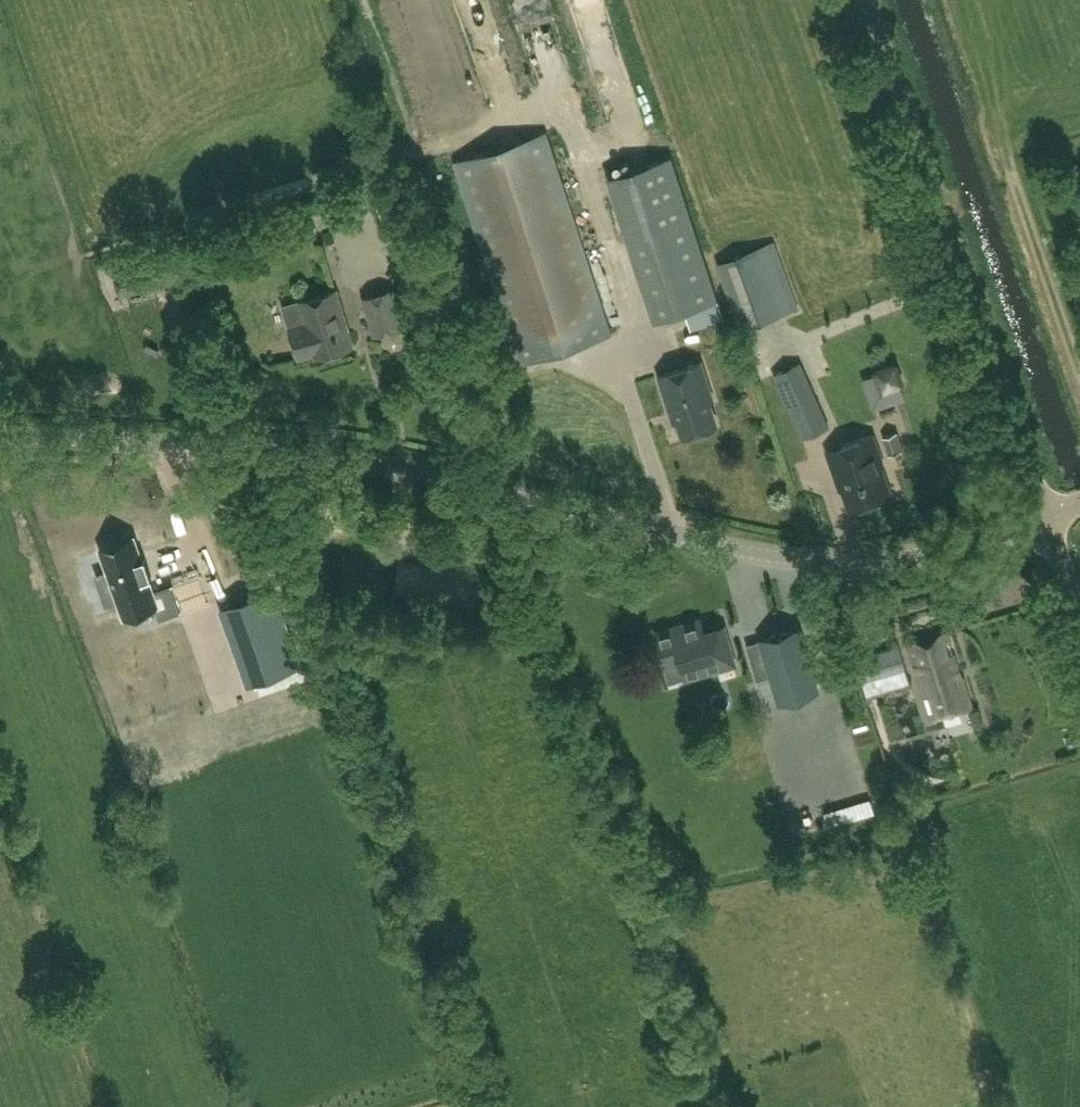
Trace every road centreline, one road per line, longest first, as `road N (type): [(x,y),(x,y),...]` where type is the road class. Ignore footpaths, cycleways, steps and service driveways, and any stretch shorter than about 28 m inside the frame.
road 1 (unclassified): [(1046,515),(927,554),(805,559),(350,459),(0,435)]
road 2 (unclassified): [(1046,515),(869,0)]

